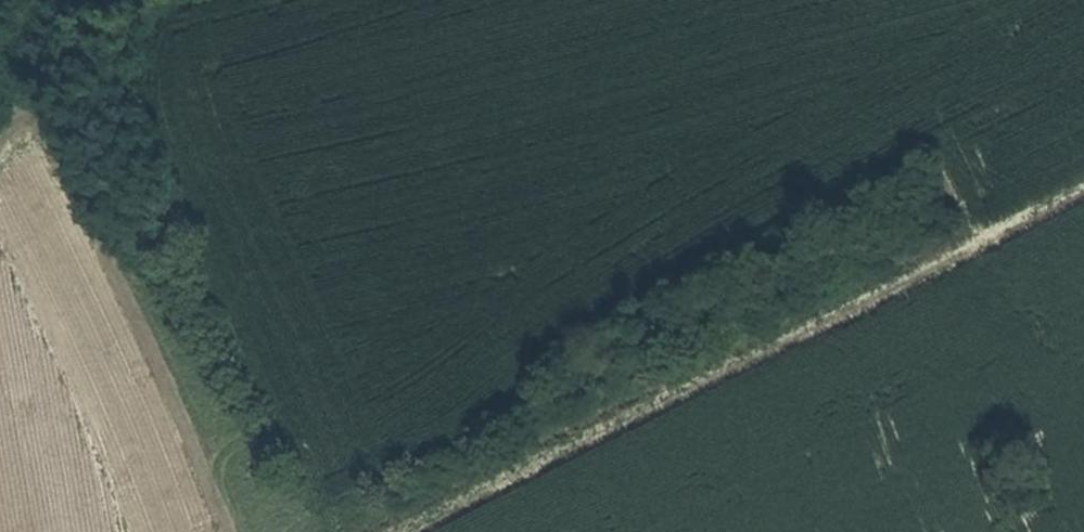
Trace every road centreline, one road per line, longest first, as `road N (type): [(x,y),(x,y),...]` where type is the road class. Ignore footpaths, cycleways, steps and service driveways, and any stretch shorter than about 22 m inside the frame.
road 1 (track): [(405,531),(1083,186)]

